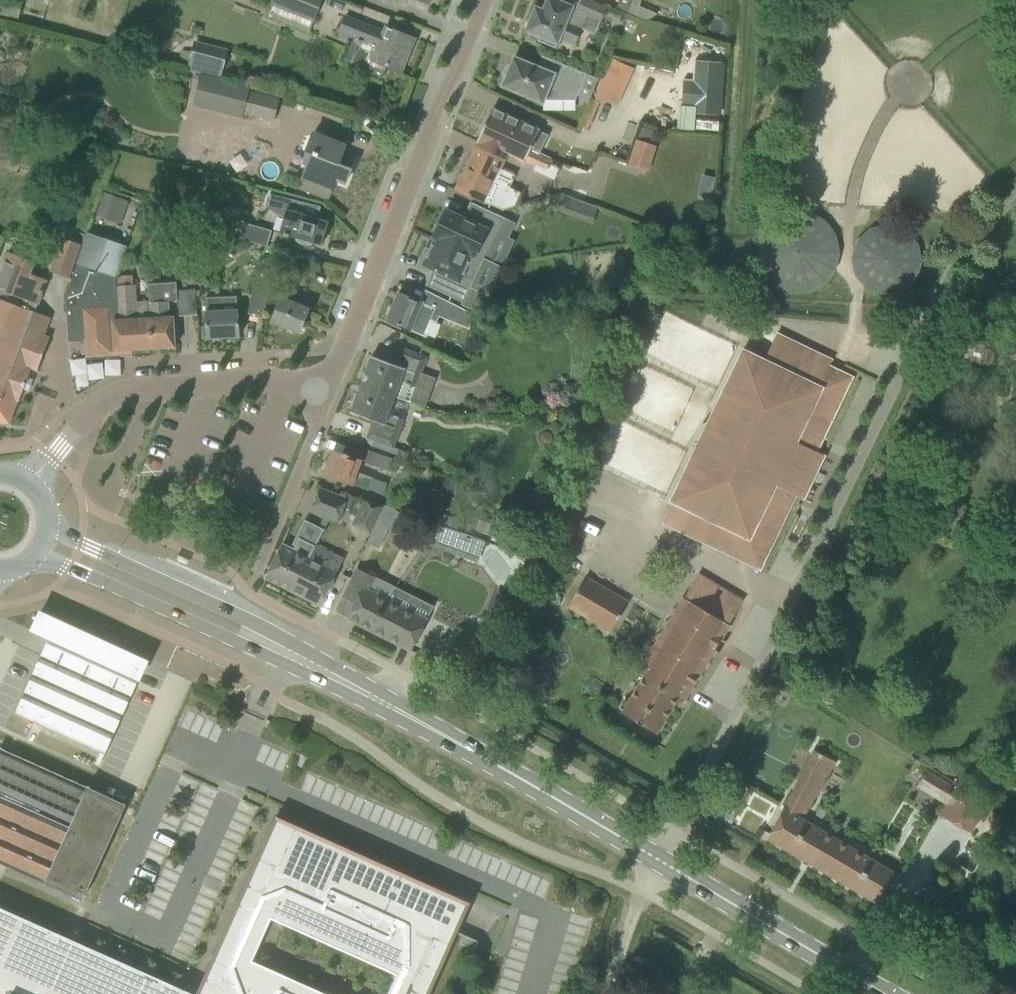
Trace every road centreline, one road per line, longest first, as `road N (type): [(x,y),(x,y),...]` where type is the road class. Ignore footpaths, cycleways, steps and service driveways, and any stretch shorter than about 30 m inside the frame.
road 1 (secondary): [(462,745),(331,664),(45,526)]
road 2 (secondary): [(36,551),(462,745)]
road 3 (unclassified): [(318,386),(345,348),(482,0)]
road 4 (unclassified): [(25,484),(81,421),(119,395),(318,386)]
road 5 (secondary): [(880,991),(662,861)]
road 6 (secondary): [(662,861),(462,745)]
road 7 (residential): [(318,386),(321,412),(257,572)]
road 8 (residential): [(605,993),(633,911),(662,861)]

